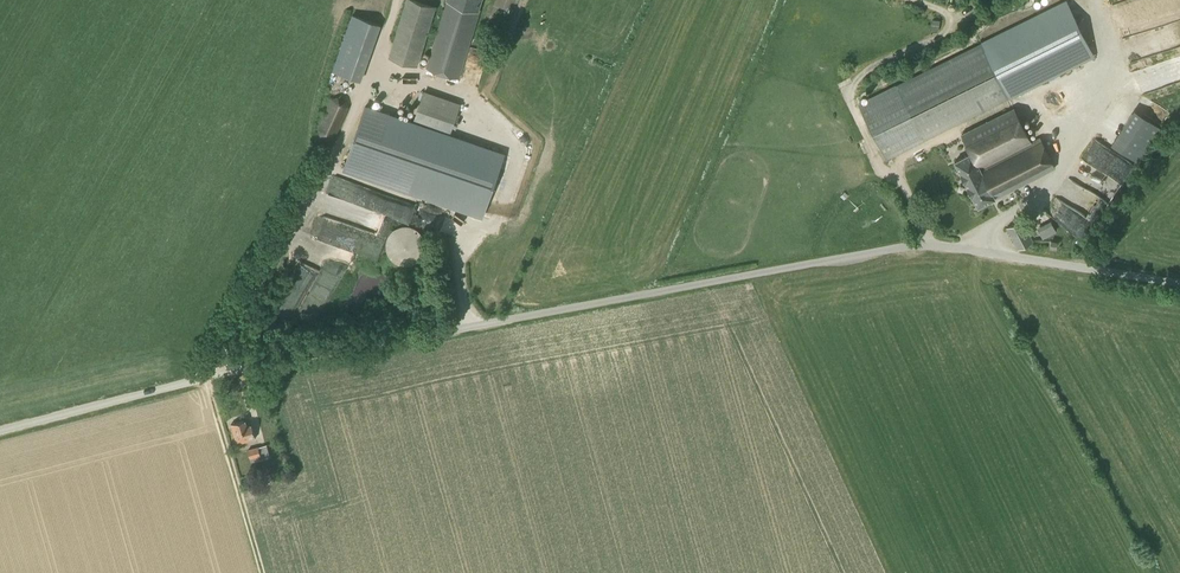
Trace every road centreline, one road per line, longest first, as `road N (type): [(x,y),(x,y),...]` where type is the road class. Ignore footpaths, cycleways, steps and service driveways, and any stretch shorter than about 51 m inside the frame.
road 1 (unclassified): [(1179,287),(899,249),(182,379),(0,430)]
road 2 (track): [(1107,0),(1115,102),(1041,200),(993,229),(988,256)]

